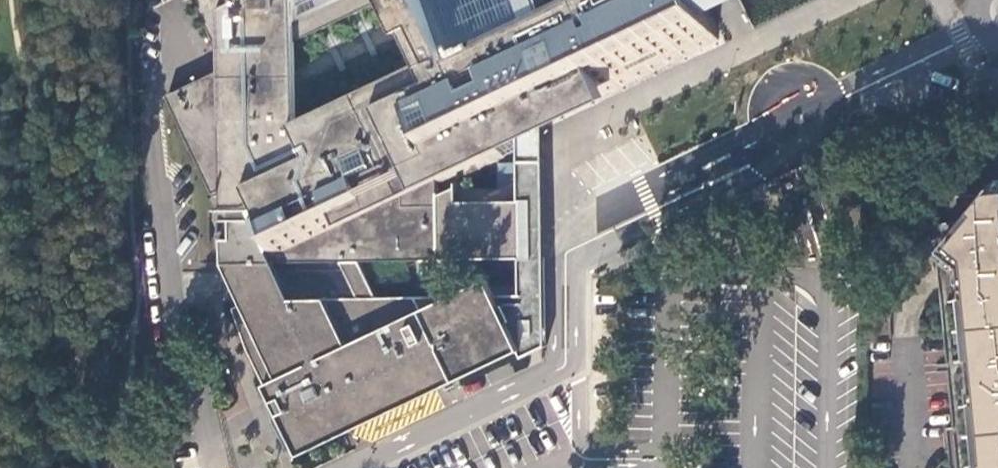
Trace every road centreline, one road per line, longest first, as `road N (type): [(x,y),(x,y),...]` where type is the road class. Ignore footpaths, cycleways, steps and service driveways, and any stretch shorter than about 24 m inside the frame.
road 1 (track): [(87,365),(12,0)]

